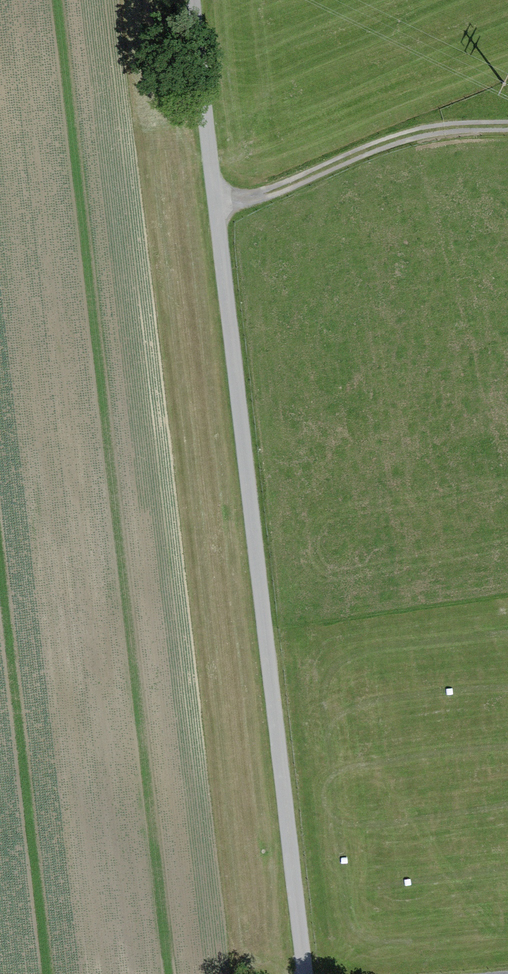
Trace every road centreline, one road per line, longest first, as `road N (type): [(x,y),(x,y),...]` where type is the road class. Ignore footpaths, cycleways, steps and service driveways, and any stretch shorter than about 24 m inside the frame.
road 1 (unclassified): [(192,0),(303,973)]
road 2 (track): [(216,213),(428,129),(507,126)]

